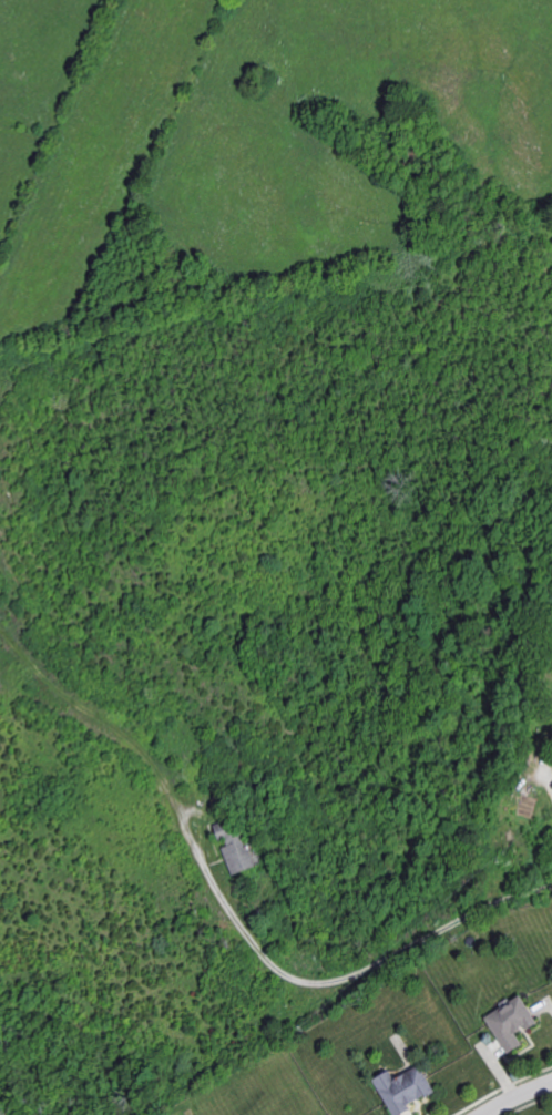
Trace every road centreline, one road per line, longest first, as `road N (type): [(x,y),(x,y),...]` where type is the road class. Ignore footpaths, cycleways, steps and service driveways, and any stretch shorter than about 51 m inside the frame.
road 1 (residential): [(551,885),(500,900),(346,974),(301,979),(268,961),(194,840)]

